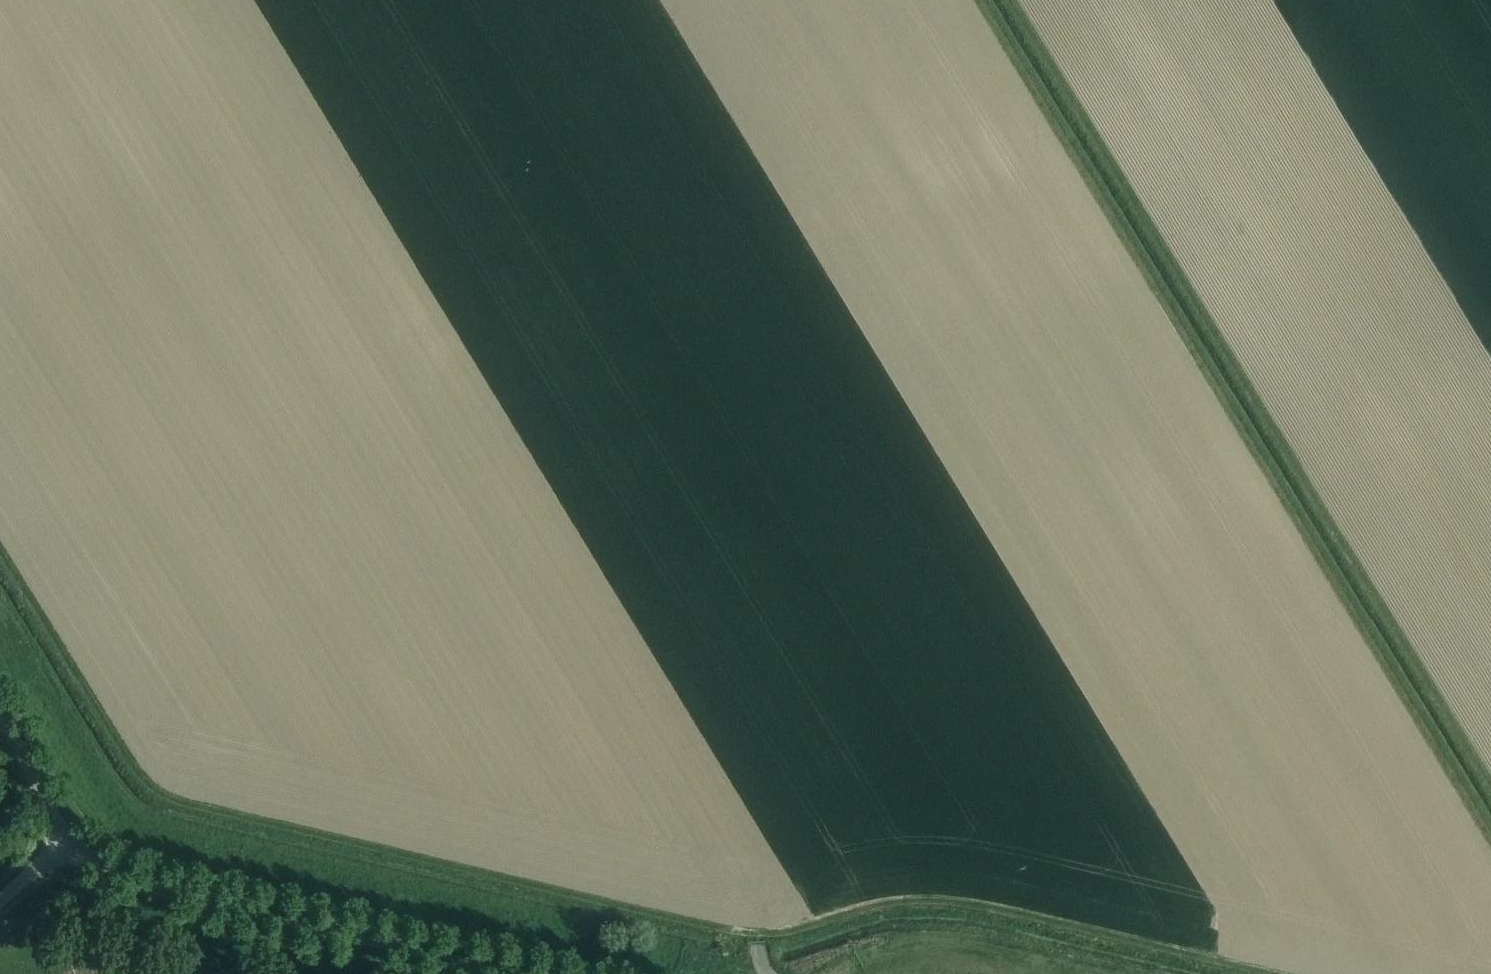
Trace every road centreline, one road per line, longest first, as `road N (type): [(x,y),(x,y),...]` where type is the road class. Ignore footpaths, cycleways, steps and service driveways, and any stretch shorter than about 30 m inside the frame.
road 1 (unclassified): [(508,973),(236,913),(115,875),(67,844),(0,722)]

